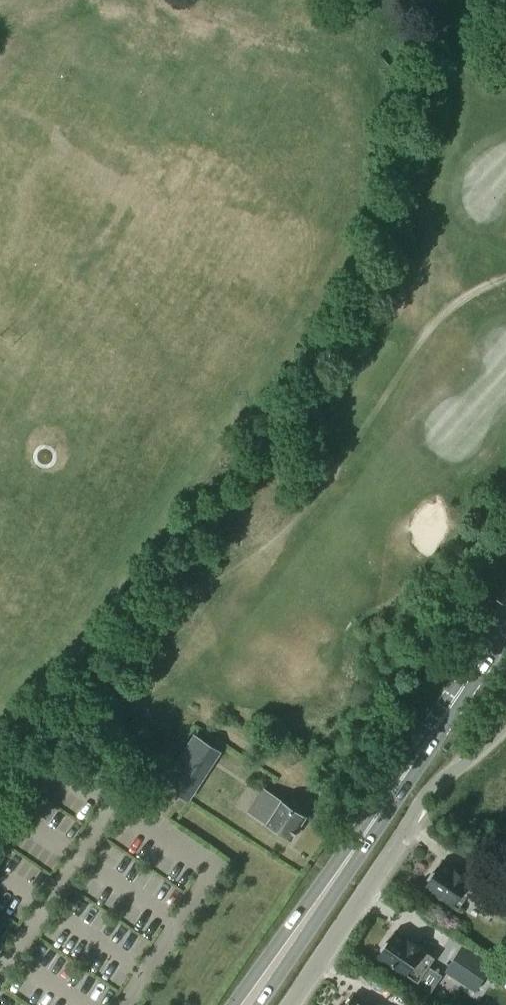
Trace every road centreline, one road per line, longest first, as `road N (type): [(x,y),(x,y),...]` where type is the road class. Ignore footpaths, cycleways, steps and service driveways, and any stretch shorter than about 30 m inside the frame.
road 1 (primary): [(246,1004),(505,623)]
road 2 (unclassified): [(290,1004),(432,795),(505,727)]

